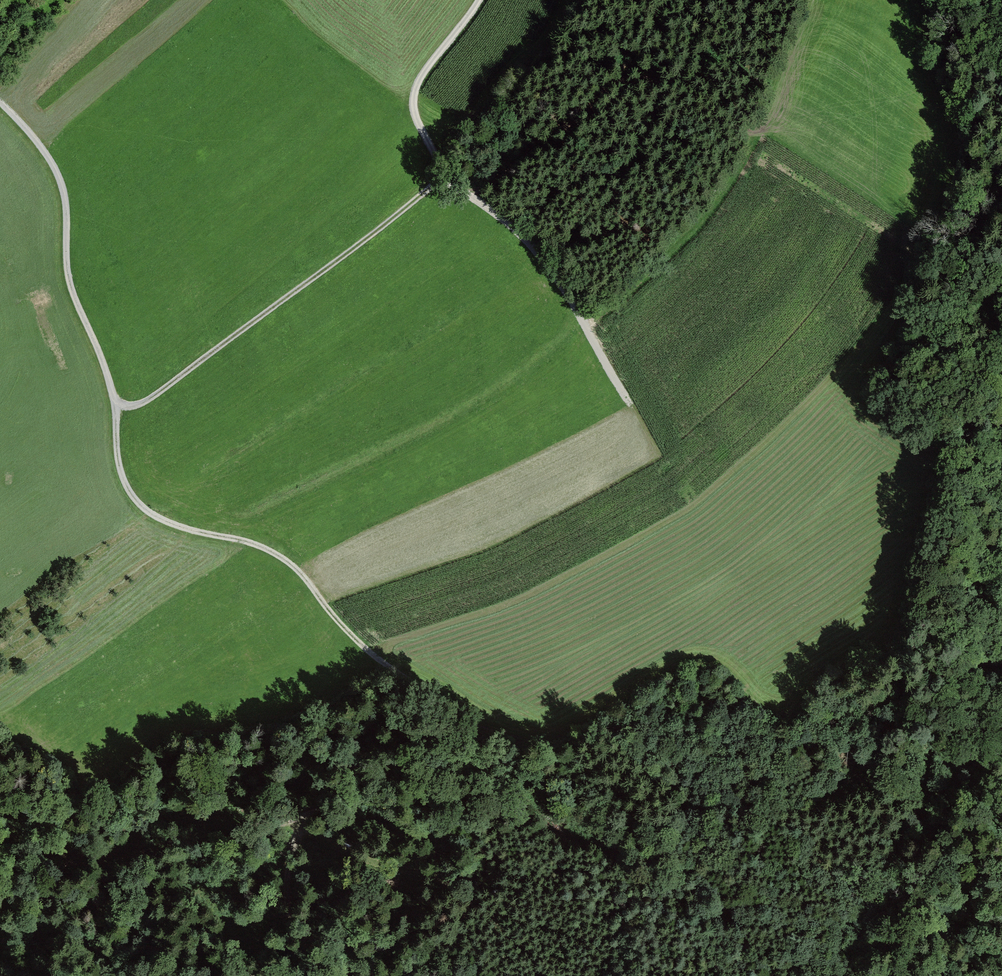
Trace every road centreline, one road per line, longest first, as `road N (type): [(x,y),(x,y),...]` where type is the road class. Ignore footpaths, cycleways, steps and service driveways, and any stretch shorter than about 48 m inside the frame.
road 1 (track): [(0,102),(57,170),(67,210),(67,280),(109,380),(118,469),(137,498),(164,521),(255,544),(294,564),(358,642),(461,718),(504,742),(590,770),(623,800),(674,892)]
road 2 (track): [(667,881),(544,830),(489,830),(439,801),(361,799),(305,823),(286,874),(287,915),(336,975)]
road 3 (track): [(482,0),(415,85),(414,112),(449,177),(540,255),(634,413)]
road 4 (track): [(116,407),(148,403),(449,177)]
road 5 (track): [(666,0),(620,78),(489,184),(466,190)]

